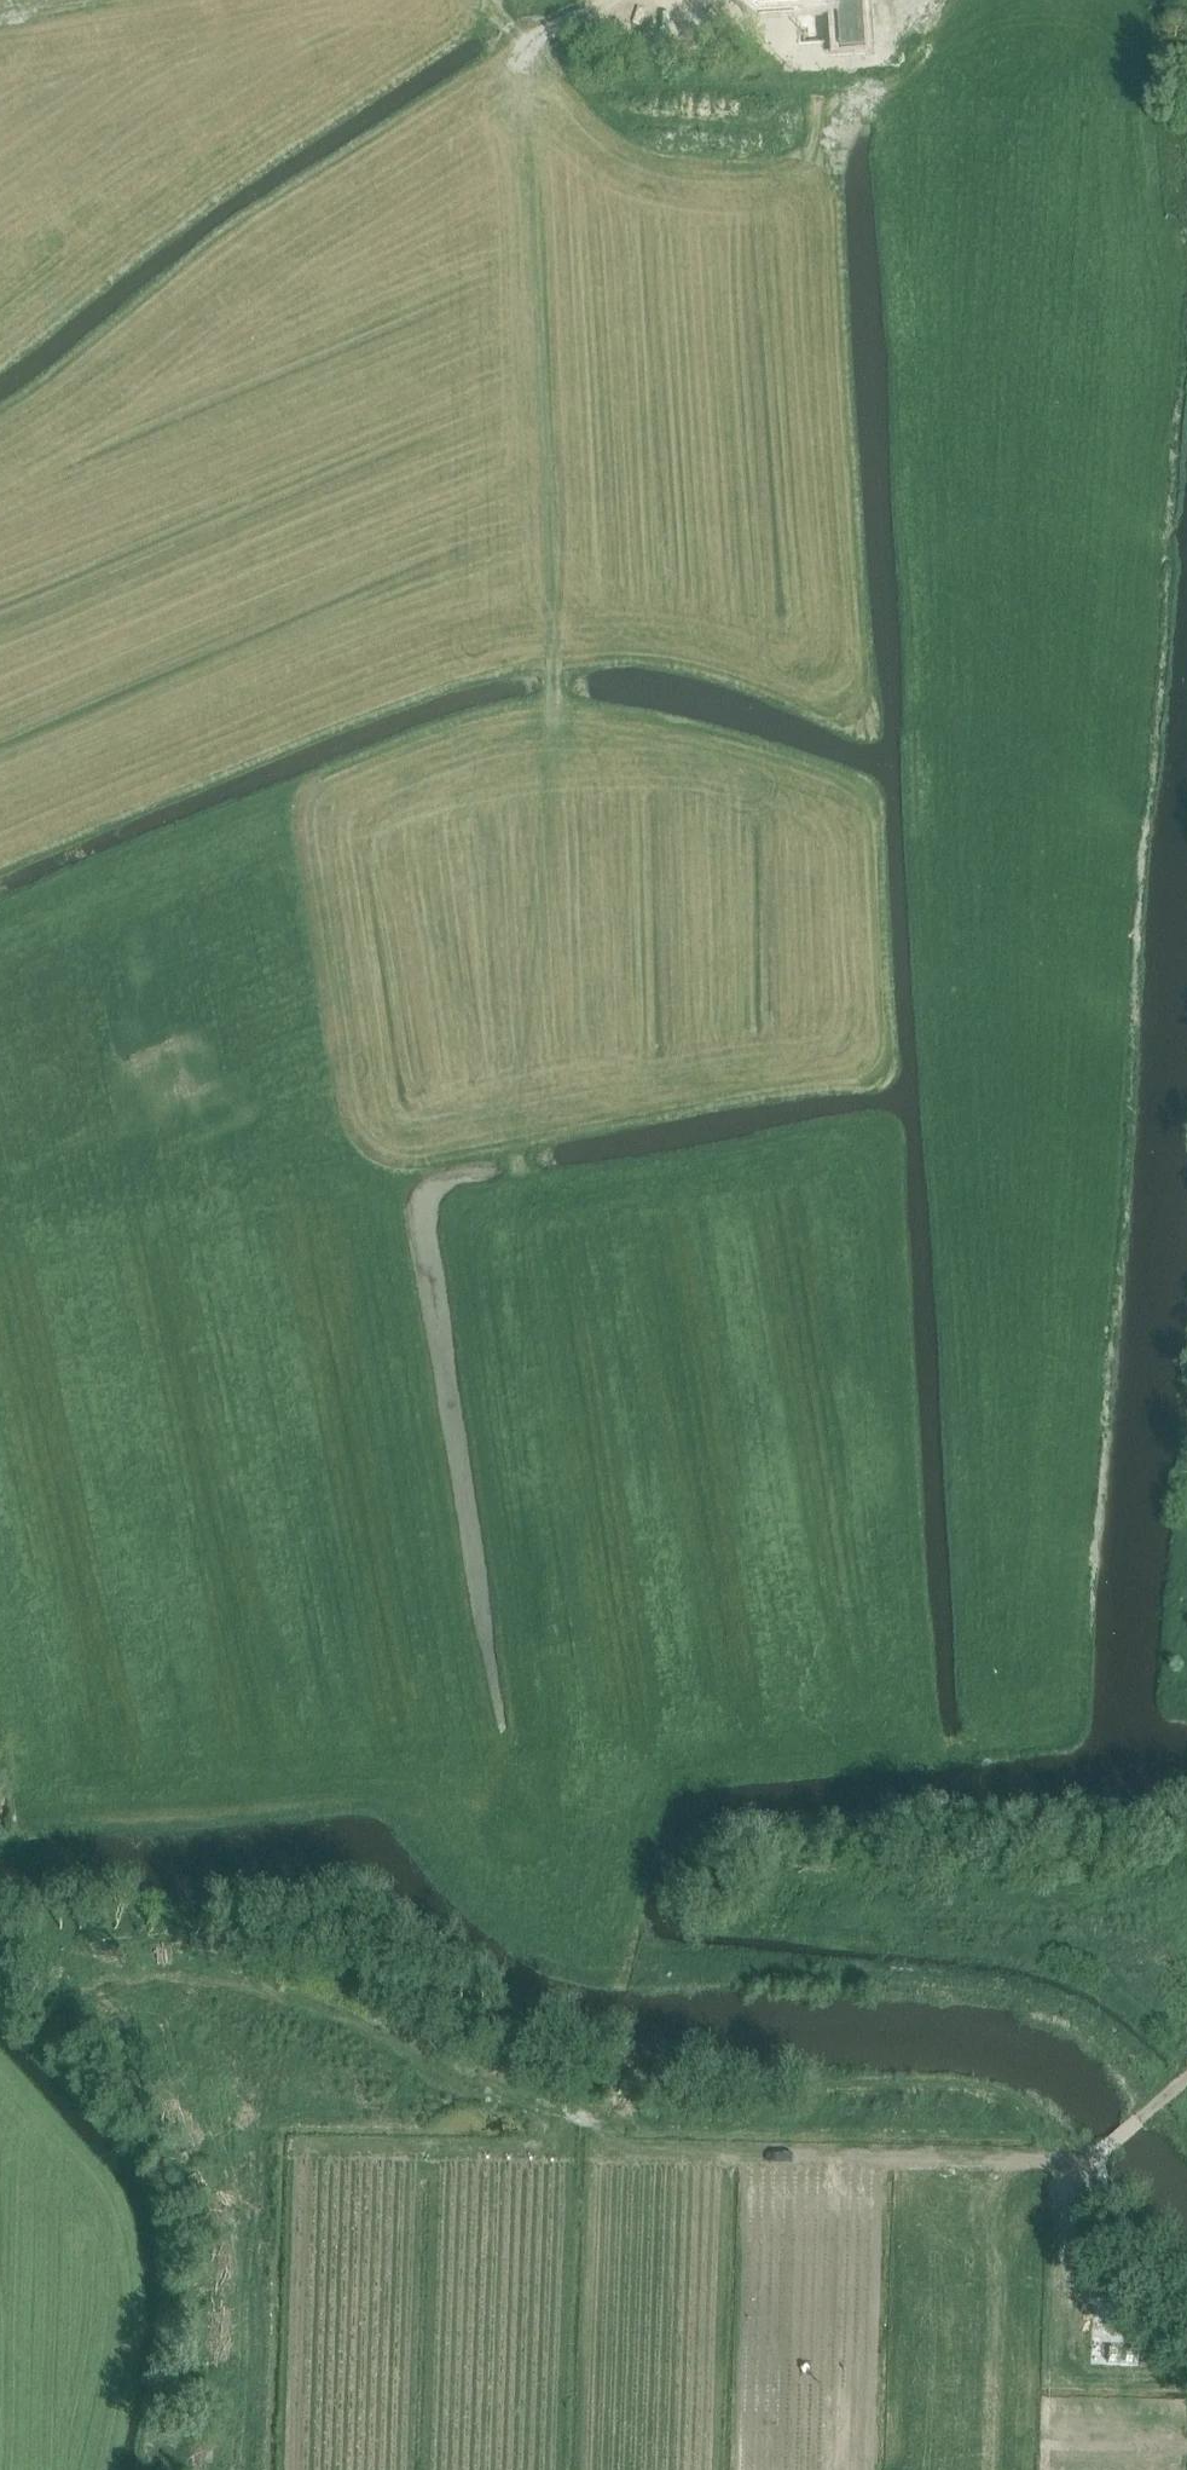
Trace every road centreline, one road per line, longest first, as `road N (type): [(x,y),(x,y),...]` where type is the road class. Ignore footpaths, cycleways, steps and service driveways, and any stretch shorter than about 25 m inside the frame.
road 1 (track): [(520,1193),(521,1091),(562,874),(526,57),(554,27),(673,0)]
road 2 (track): [(1062,2469),(1076,2173),(1186,2080)]

